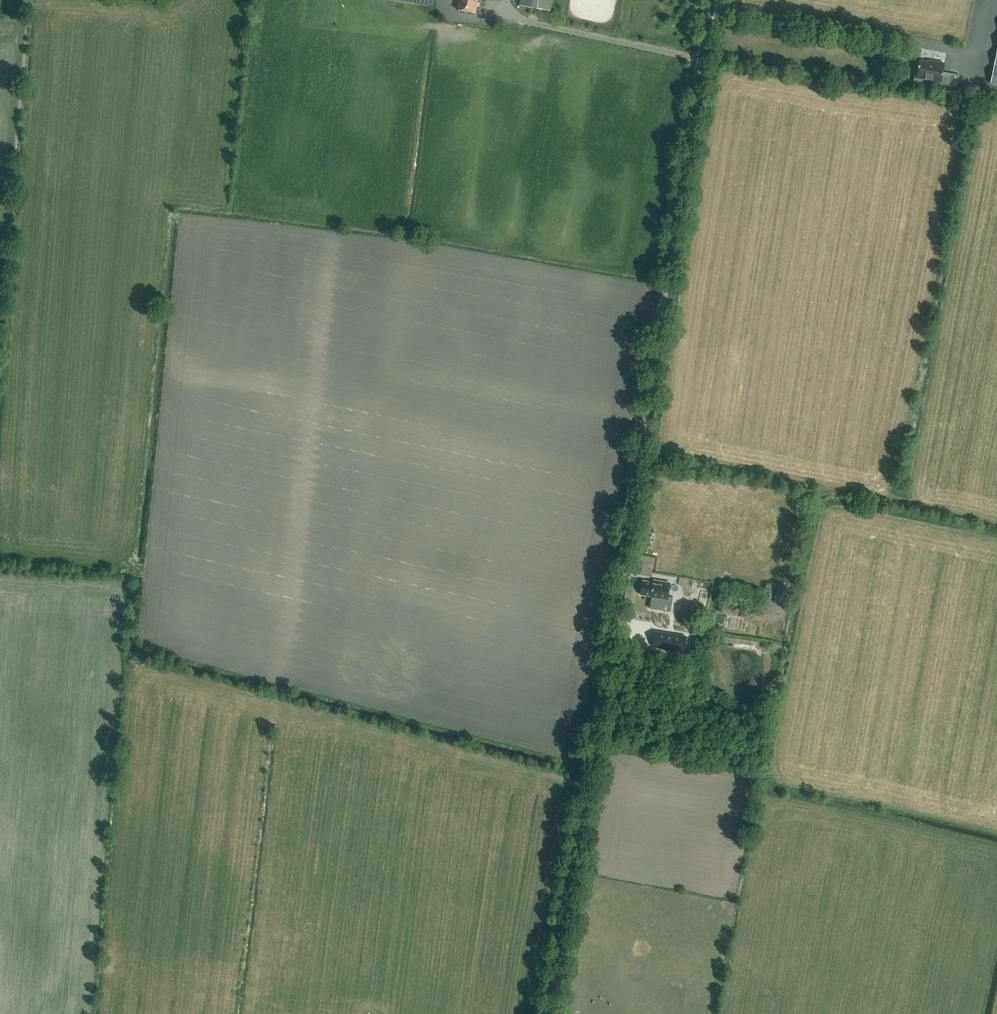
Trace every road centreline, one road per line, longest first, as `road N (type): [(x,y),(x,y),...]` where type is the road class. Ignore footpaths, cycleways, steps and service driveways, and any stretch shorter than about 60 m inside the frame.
road 1 (unclassified): [(549,1013),(711,0)]

